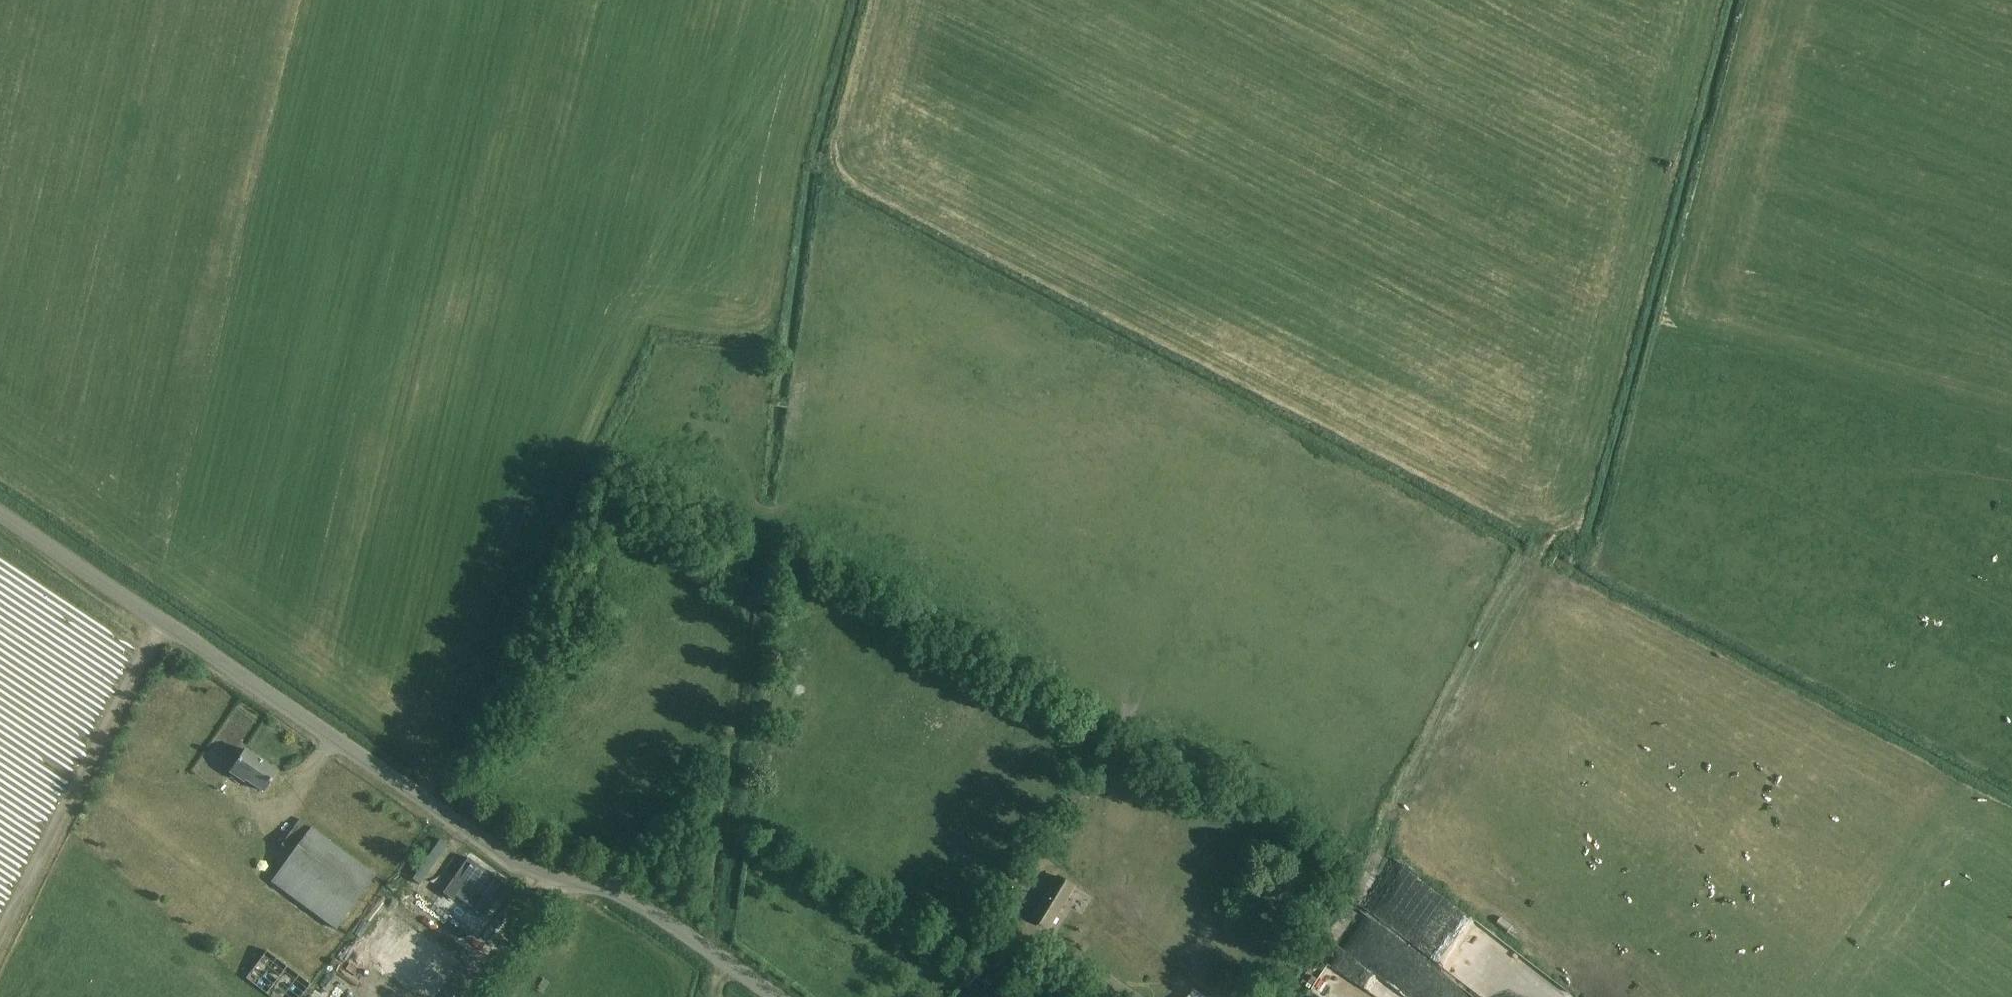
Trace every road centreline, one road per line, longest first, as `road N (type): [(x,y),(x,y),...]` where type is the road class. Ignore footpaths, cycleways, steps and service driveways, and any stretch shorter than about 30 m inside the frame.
road 1 (unclassified): [(771,996),(626,897),(509,859),(0,516)]

